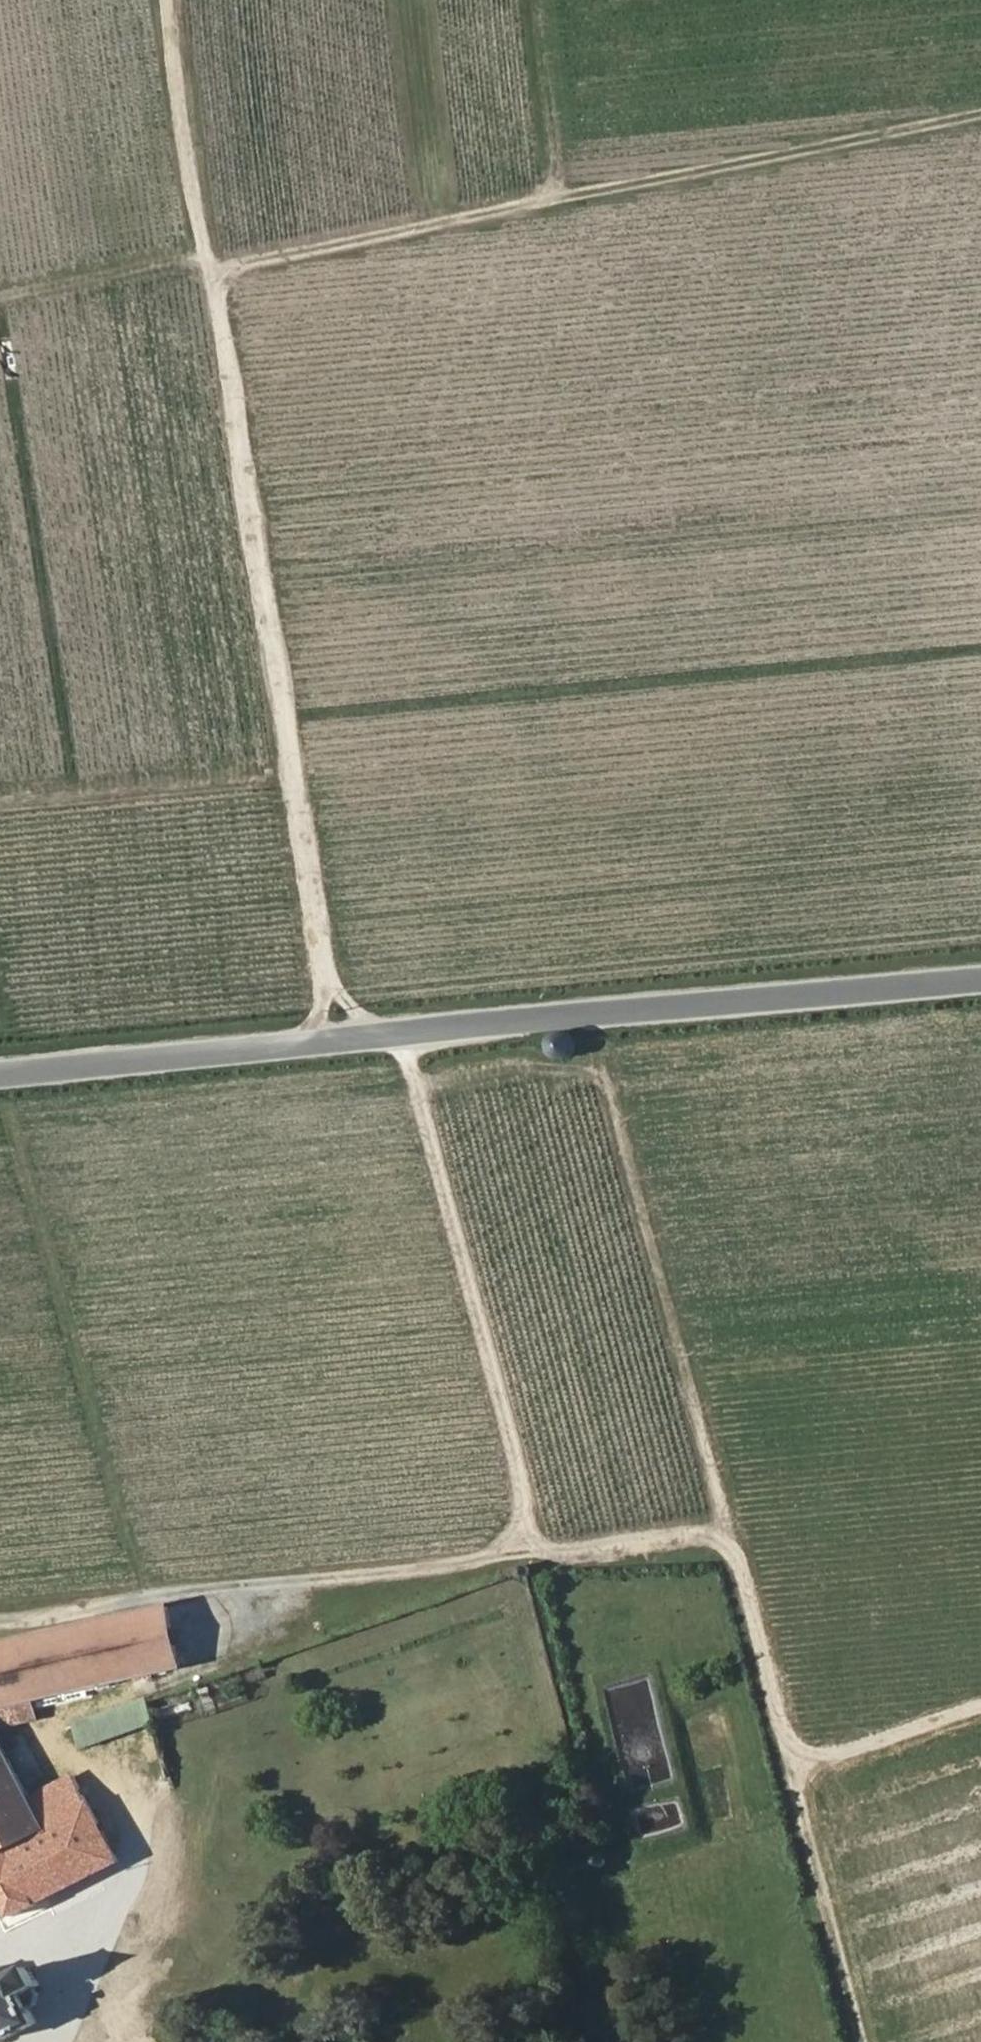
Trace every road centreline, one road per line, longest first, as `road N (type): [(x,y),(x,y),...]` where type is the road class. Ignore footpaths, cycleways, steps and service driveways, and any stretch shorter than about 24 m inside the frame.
road 1 (tertiary): [(0,1086),(980,976)]

